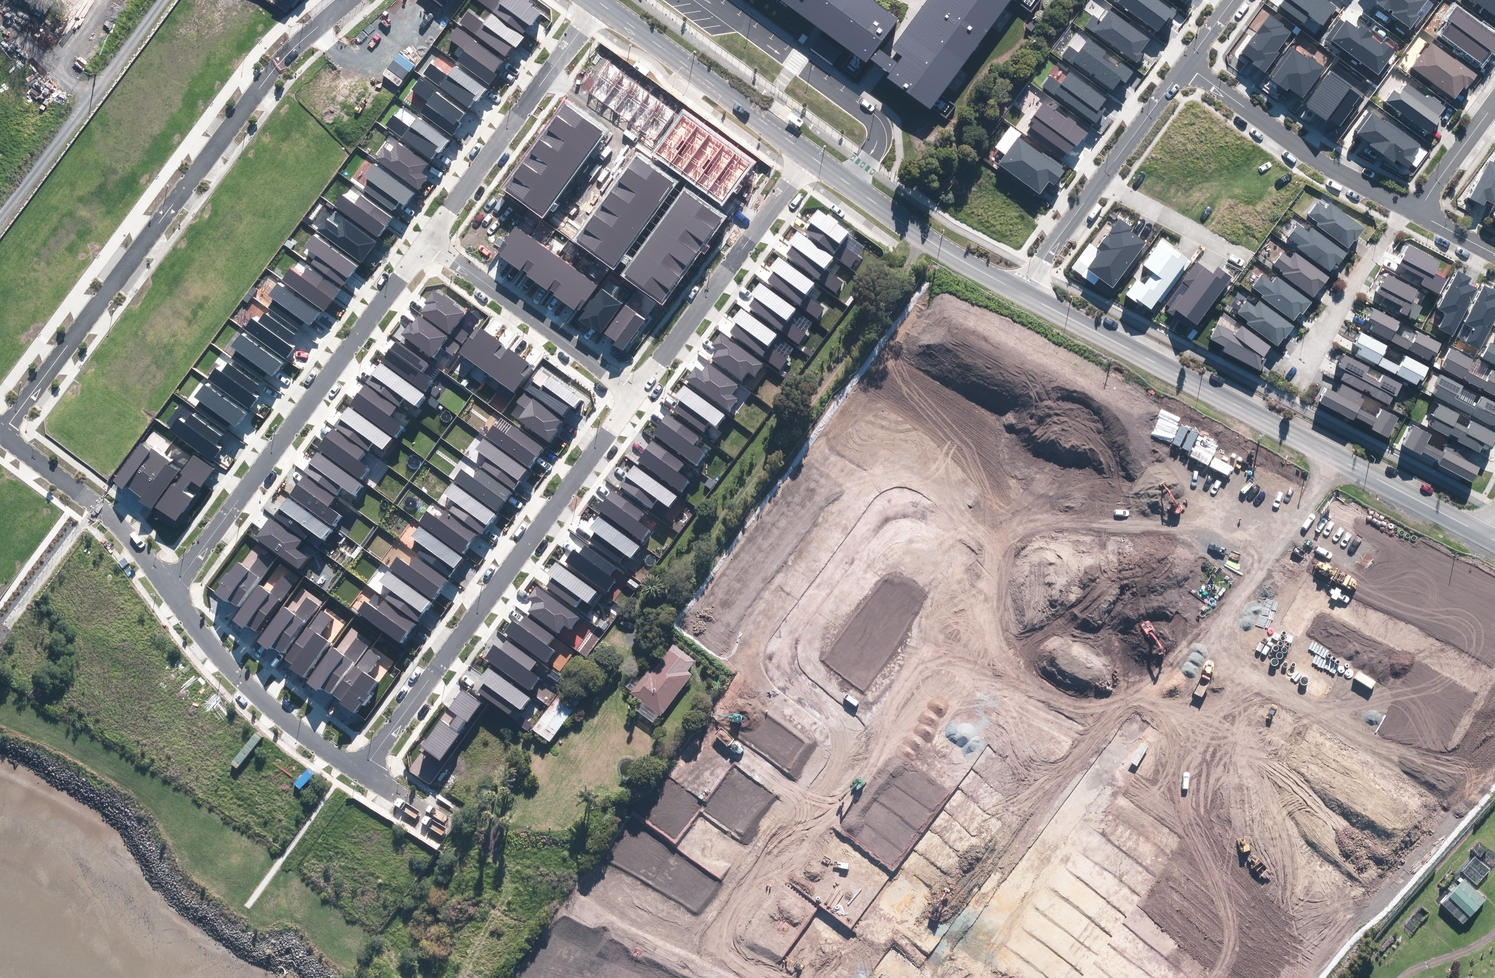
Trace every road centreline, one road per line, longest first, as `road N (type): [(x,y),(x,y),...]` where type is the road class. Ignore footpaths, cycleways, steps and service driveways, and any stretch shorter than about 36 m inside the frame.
road 1 (unknown): [(923,235),(472,839)]
road 2 (residential): [(1103,607),(1145,524),(1142,509),(884,367),(863,370),(817,434),(819,447),(890,506)]
road 3 (residential): [(3,431),(276,62),(346,0)]
road 4 (residential): [(638,391),(363,766)]
road 5 (residential): [(173,589),(427,242)]
road 6 (residential): [(841,727),(884,708),(932,659),(1111,757)]
road 7 (residential): [(1022,294),(1293,436)]
road 8 (residential): [(1261,690),(1300,614),(1319,600),(1494,686)]
road 9 (residential): [(1205,977),(1380,749)]
road 10 (residential): [(890,506),(788,635),(782,655),(789,675),(841,727)]
road 11 (residential): [(1414,212),(1345,180),(1186,65)]
road 12 (residential): [(1111,757),(952,977)]
road 13 (track): [(0,213),(158,0)]
road 14 (residential): [(173,589),(256,696),(363,766)]
road 15 (residential): [(597,0),(807,153)]
road 16 (residential): [(841,727),(838,760),(710,947)]
road 17 (residential): [(427,242),(638,391)]
road 18 (residential): [(807,153),(1022,294)]
road 19 (residential): [(1293,436),(1186,652)]
road 20 (residential): [(1103,607),(918,508),(890,506)]
road 21 (residential): [(3,431),(108,513),(173,589)]
road 22 (residential): [(1293,436),(1488,534)]
road 23 (residential): [(1295,376),(1397,223),(1414,212)]
road 24 (residential): [(427,242),(546,77)]
road 25 (residential): [(753,228),(638,391)]
road 26 (residential): [(625,135),(753,228)]
road 27 (residential): [(1101,181),(1240,254)]
road 28 (residential): [(1186,65),(1101,181)]
road 29 (residential): [(579,893),(710,947)]
road 30 (unknown): [(454,828),(579,893)]
road 31 (residential): [(1101,181),(1022,294)]
road 32 (residential): [(1494,104),(1414,212)]
road 33 (residential): [(1380,749),(1261,690)]
road 34 (residential): [(1186,652),(1111,757)]

